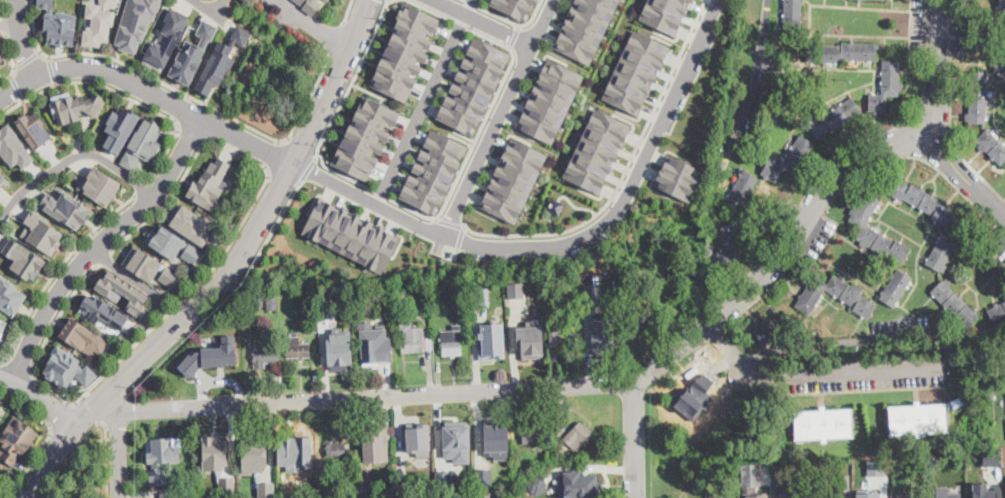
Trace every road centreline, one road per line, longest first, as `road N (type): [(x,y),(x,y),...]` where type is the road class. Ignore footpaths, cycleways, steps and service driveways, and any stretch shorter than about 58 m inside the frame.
road 1 (tertiary): [(366,0),(258,235),(227,283),(75,427),(23,497)]
road 2 (residential): [(119,408),(637,387)]
road 3 (residential): [(915,137),(850,161),(781,259),(638,385),(637,497)]
road 4 (residential): [(718,0),(615,213),(591,234),(549,247),(446,237)]
road 5 (residential): [(11,381),(56,299),(93,248),(168,175),(200,117)]
road 6 (residential): [(0,99),(35,76),(90,65),(293,163)]
road 7 (residential): [(446,237),(551,0)]
road 8 (residential): [(446,237),(293,163)]
road 9 (residential): [(941,0),(938,85),(927,125),(915,137)]

